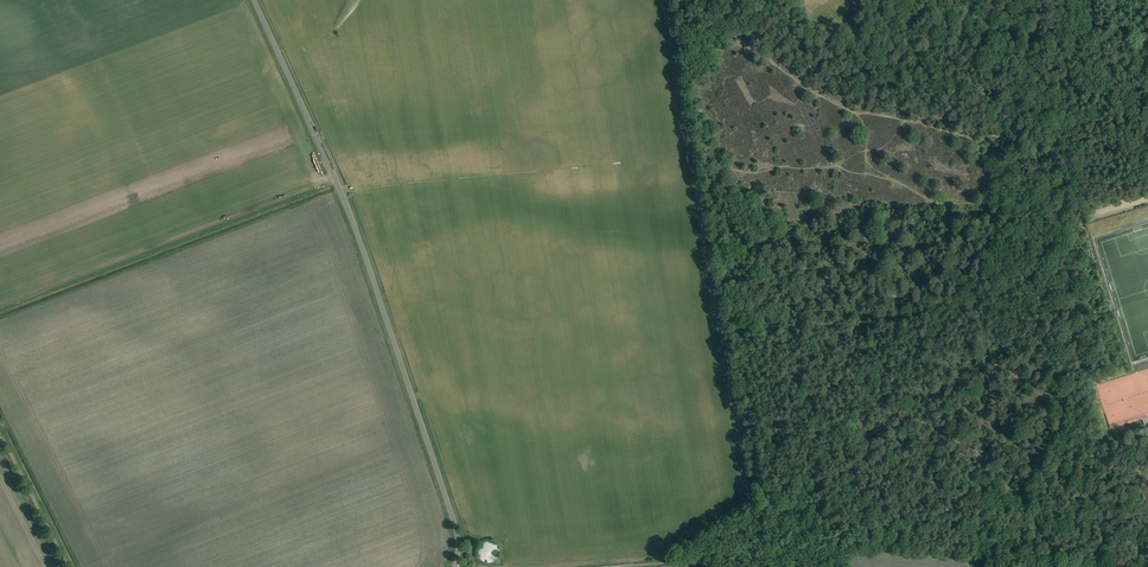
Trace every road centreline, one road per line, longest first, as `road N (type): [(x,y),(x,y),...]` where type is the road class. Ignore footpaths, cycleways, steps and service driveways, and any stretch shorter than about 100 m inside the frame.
road 1 (unclassified): [(456,566),(454,521),(360,239),(254,0)]
road 2 (track): [(703,0),(744,42),(822,96),(906,121)]

